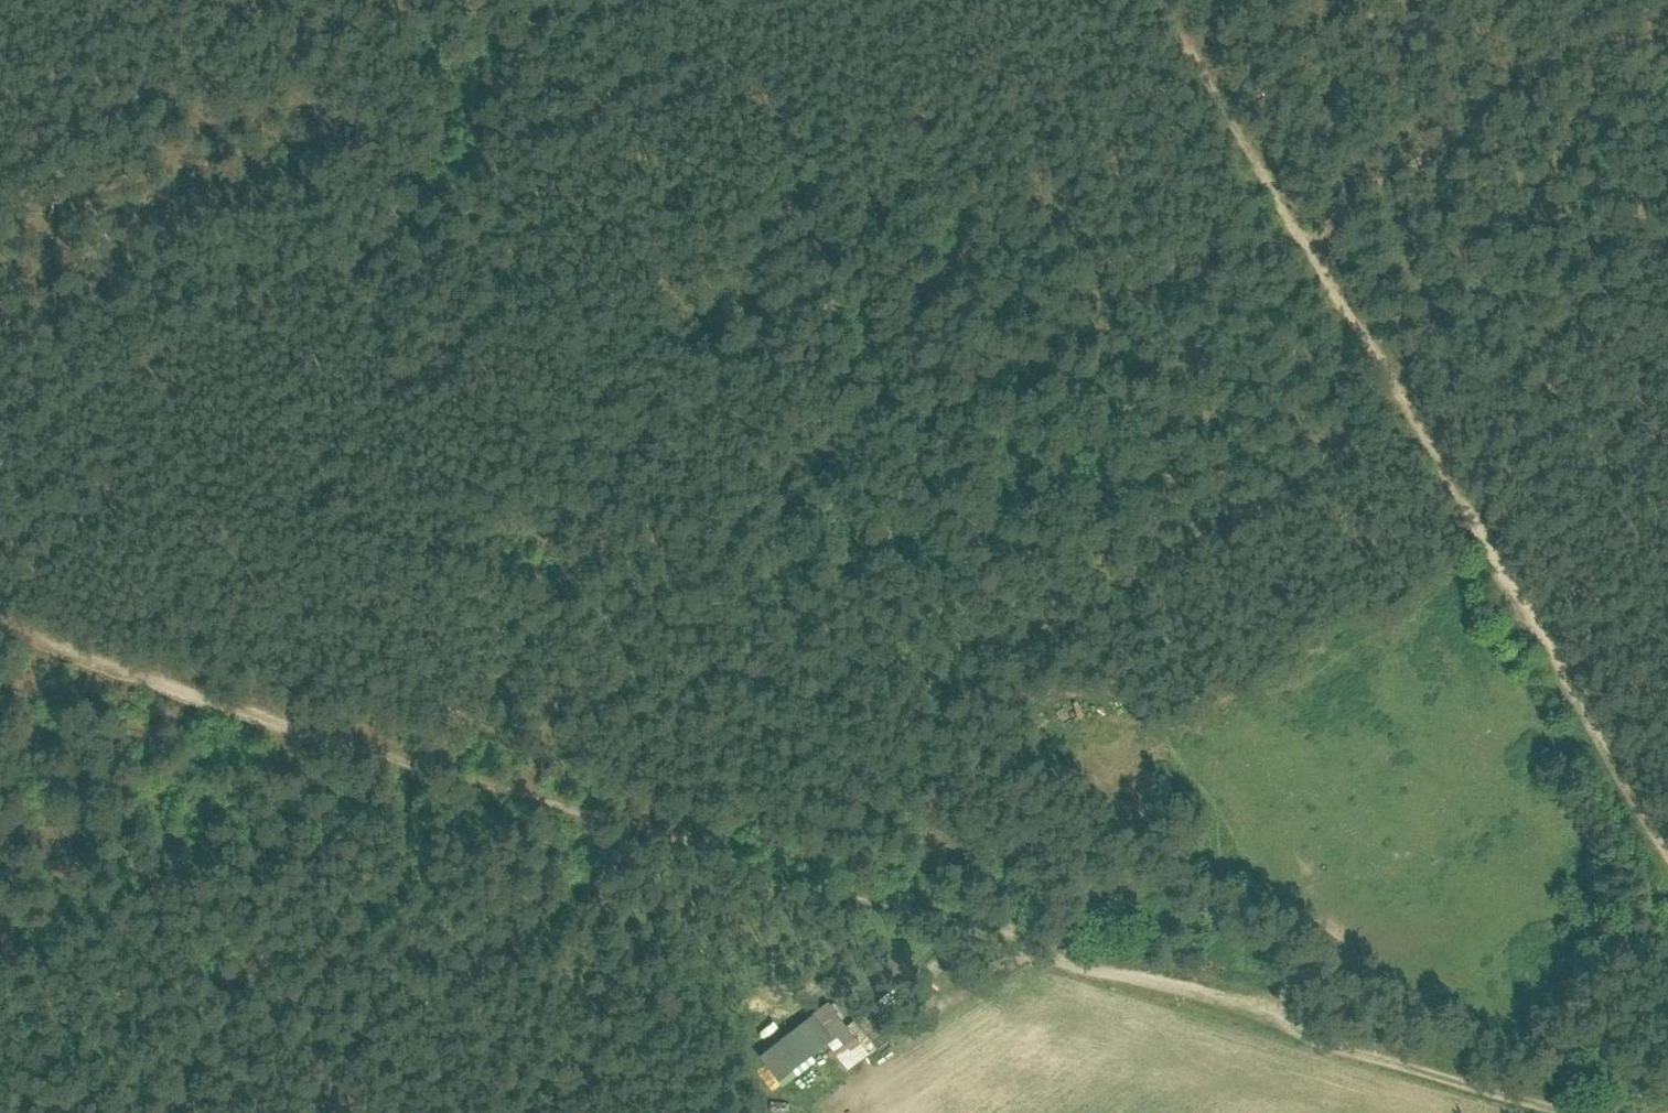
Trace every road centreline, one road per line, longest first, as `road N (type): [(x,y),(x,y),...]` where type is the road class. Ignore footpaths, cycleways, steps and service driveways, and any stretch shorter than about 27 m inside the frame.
road 1 (track): [(1556,1112),(1302,1040),(1273,1013),(1152,977),(1013,949),(342,755),(0,627)]
road 2 (track): [(1667,865),(1155,0)]

